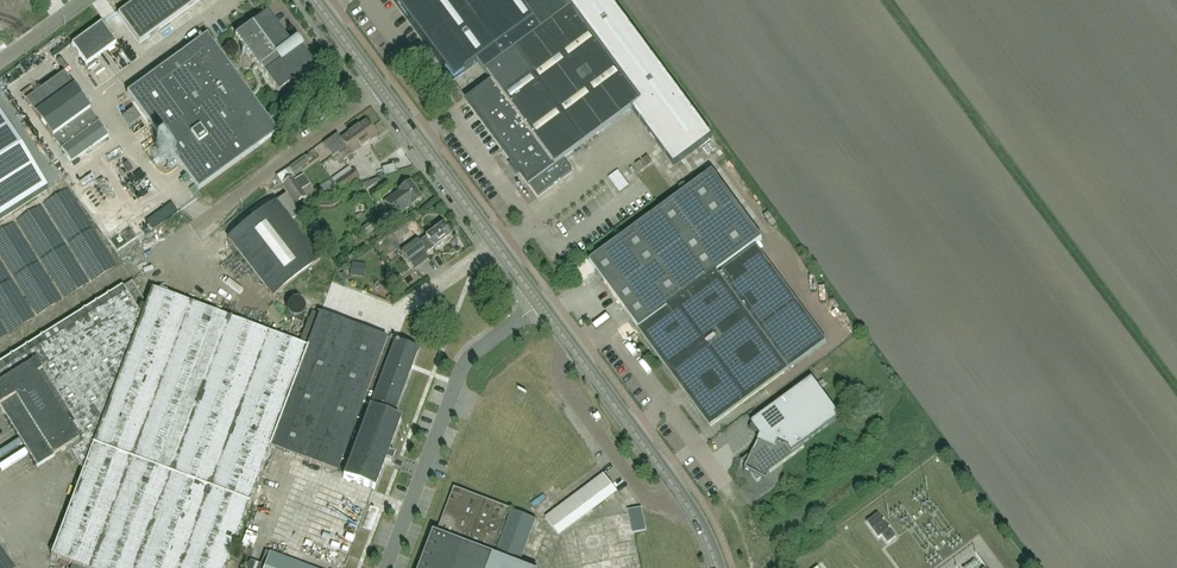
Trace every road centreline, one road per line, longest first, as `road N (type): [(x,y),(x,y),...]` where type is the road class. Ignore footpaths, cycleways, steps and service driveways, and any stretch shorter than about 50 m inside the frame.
road 1 (tertiary): [(718,567),(693,512),(540,304)]
road 2 (unclassified): [(386,567),(467,362),(540,304)]
road 3 (tertiary): [(540,304),(380,88)]
road 4 (unclassified): [(165,247),(380,88)]

